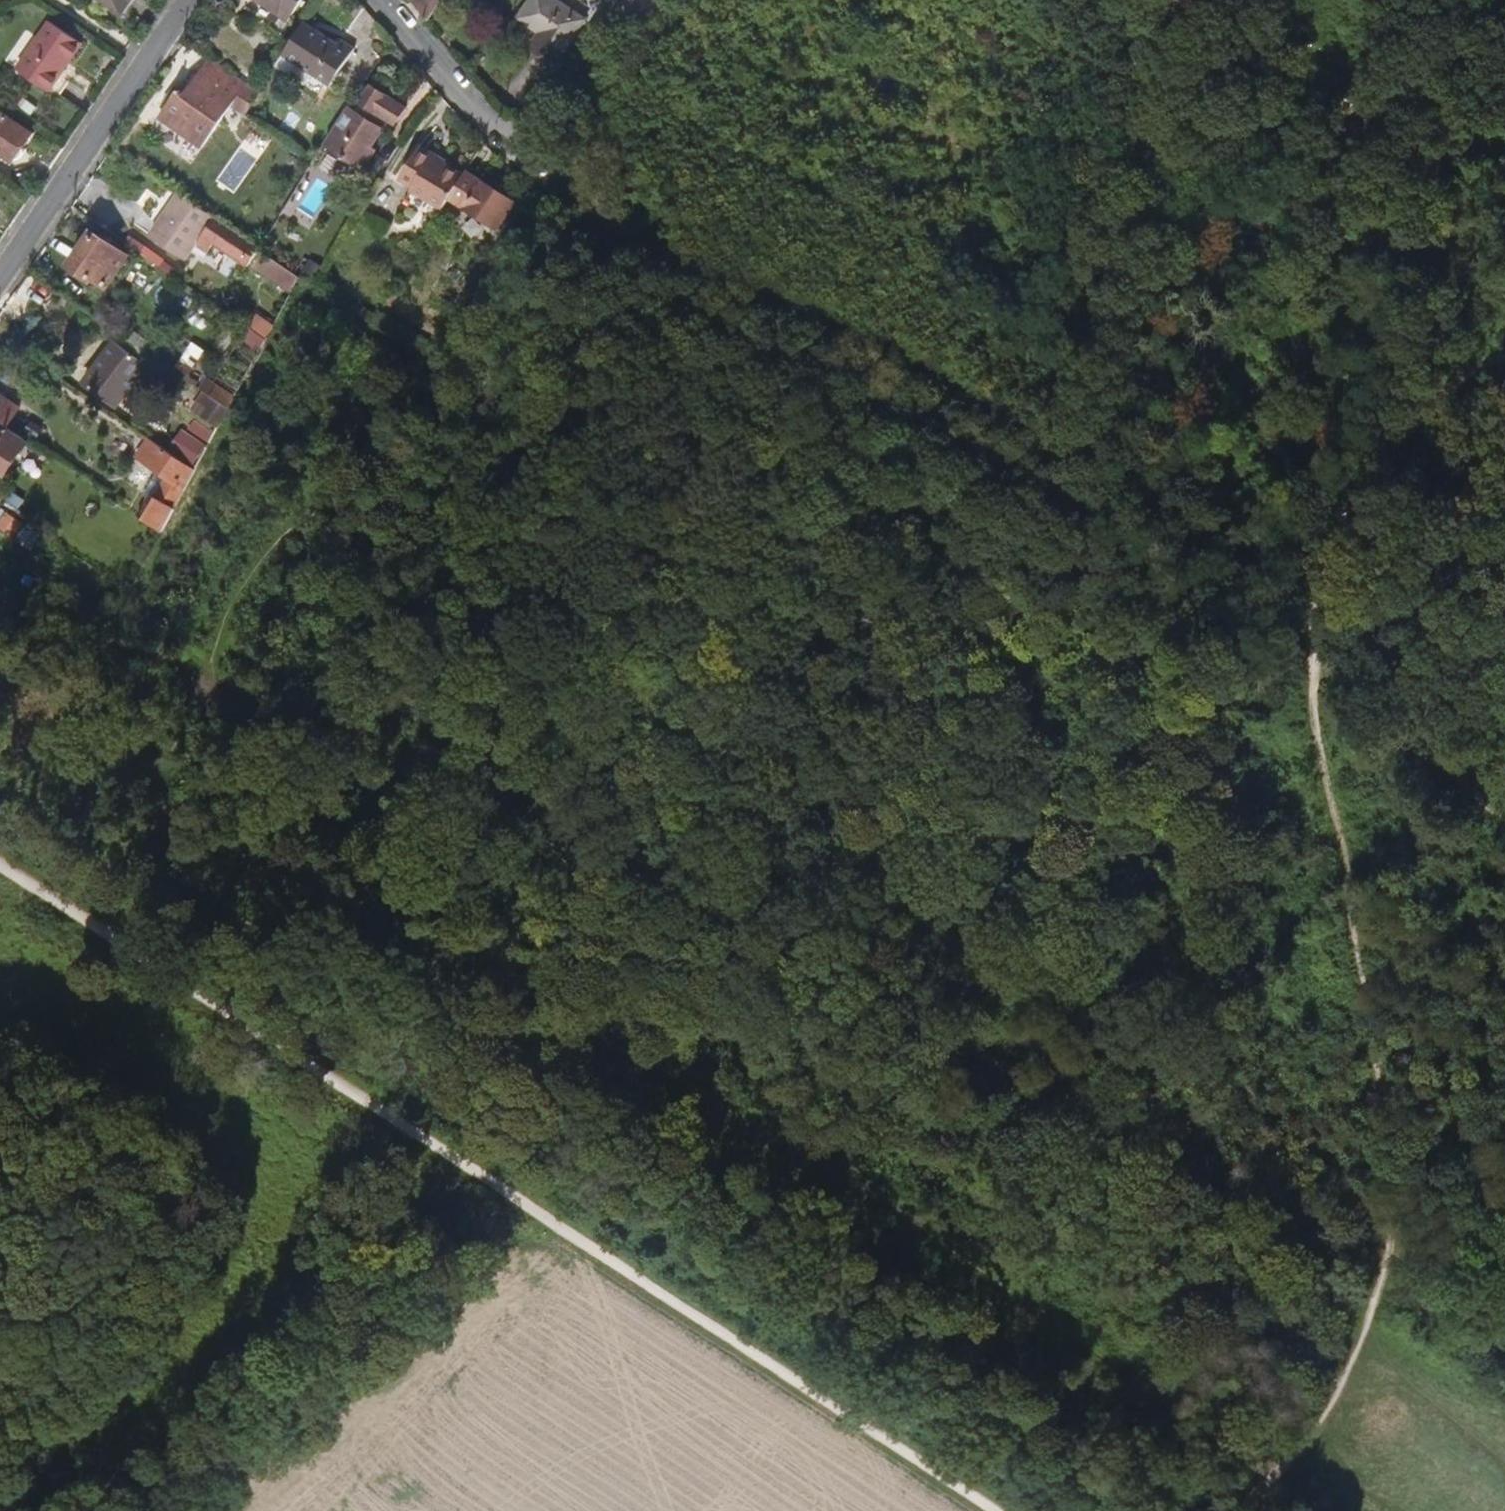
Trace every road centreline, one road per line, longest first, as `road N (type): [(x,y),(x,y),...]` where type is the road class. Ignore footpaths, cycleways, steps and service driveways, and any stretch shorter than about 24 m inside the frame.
road 1 (track): [(1234,1510),(1262,1466),(1296,1451),(1377,1298),(1399,1191),(1375,1018),(1282,566)]
road 2 (track): [(520,1202),(0,872)]
road 3 (track): [(993,1510),(520,1202)]
road 4 (residential): [(187,0),(0,281)]
road 5 (track): [(1282,566),(1399,419),(1504,372)]
road 6 (residential): [(381,0),(557,190)]

